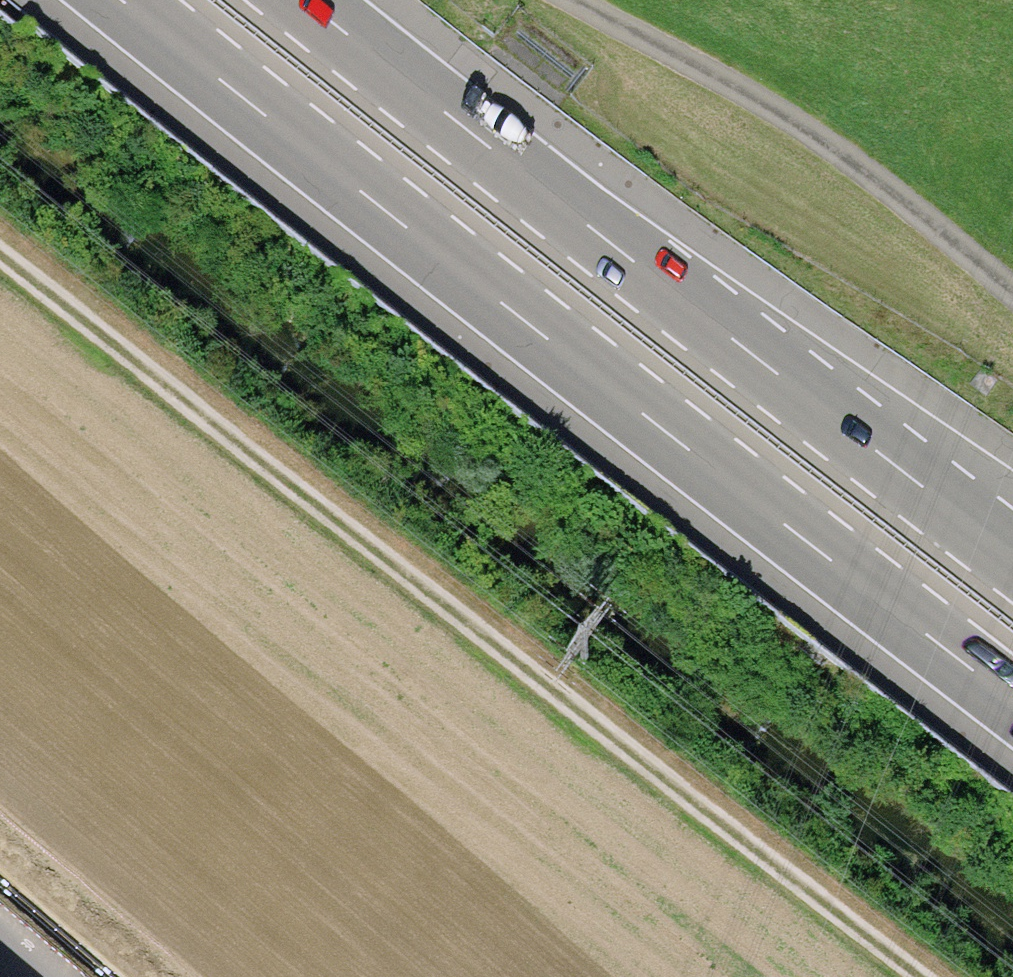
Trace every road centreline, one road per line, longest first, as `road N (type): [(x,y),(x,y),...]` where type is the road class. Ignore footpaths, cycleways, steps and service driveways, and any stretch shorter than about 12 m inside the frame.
road 1 (track): [(0,267),(906,976)]
road 2 (motorway): [(118,0),(1012,701)]
road 3 (motorway): [(1012,551),(304,0)]
road 4 (unclassified): [(573,0),(853,162),(1012,291)]

